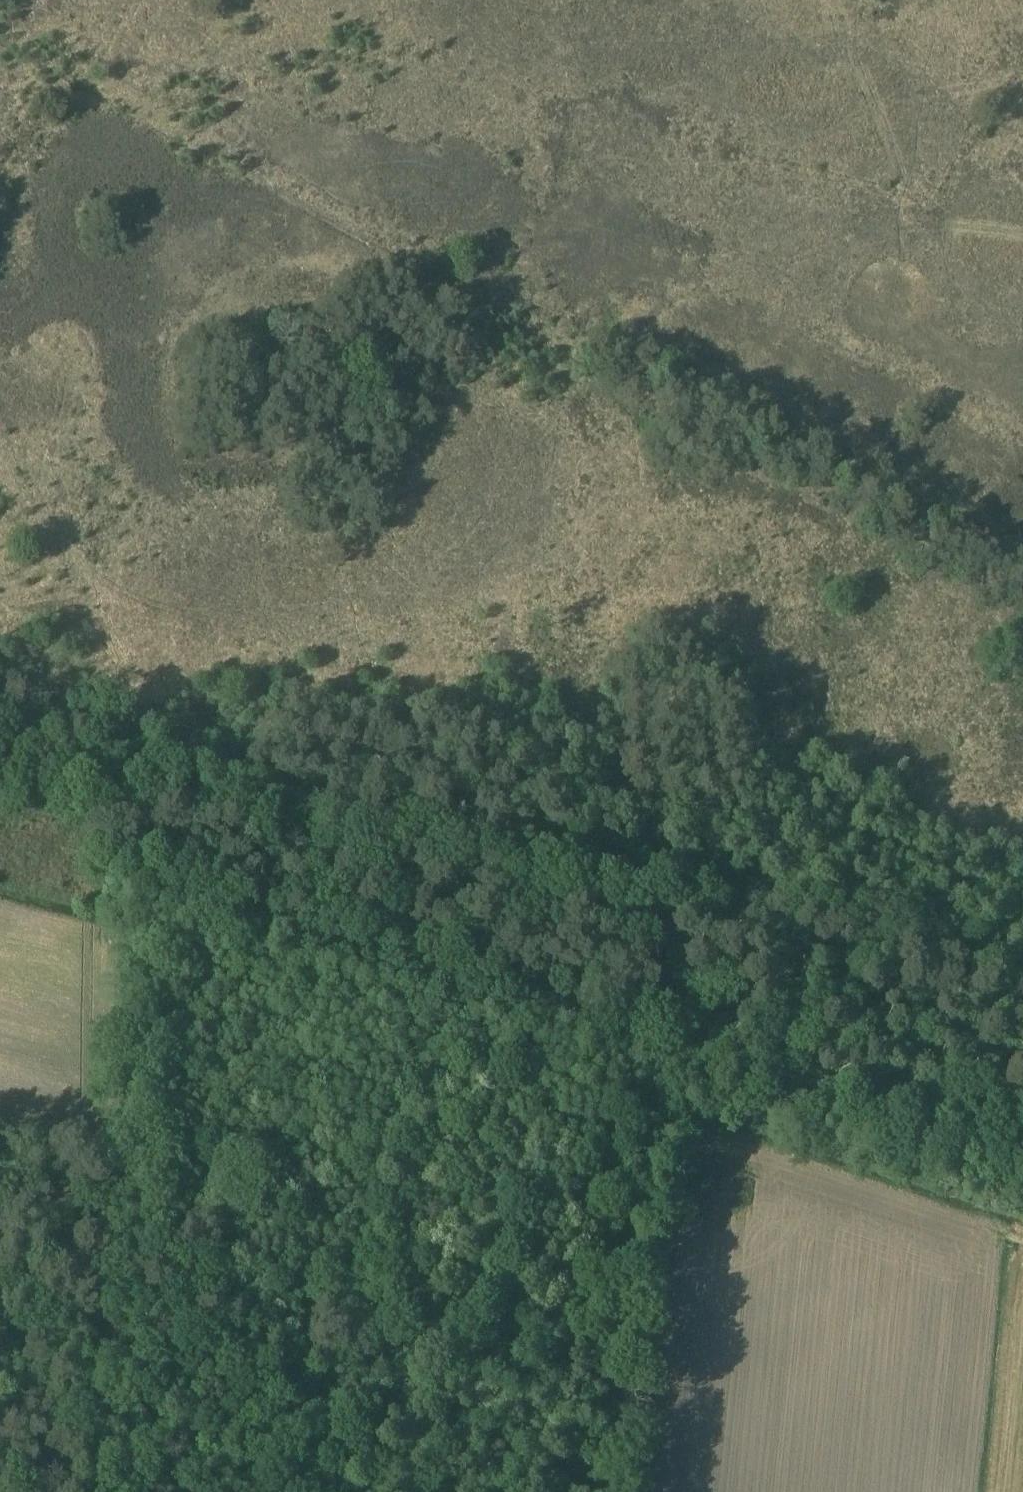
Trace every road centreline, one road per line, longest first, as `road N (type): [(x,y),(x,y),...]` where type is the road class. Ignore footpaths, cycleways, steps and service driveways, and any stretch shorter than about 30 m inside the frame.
road 1 (track): [(98,1150),(100,1491)]

